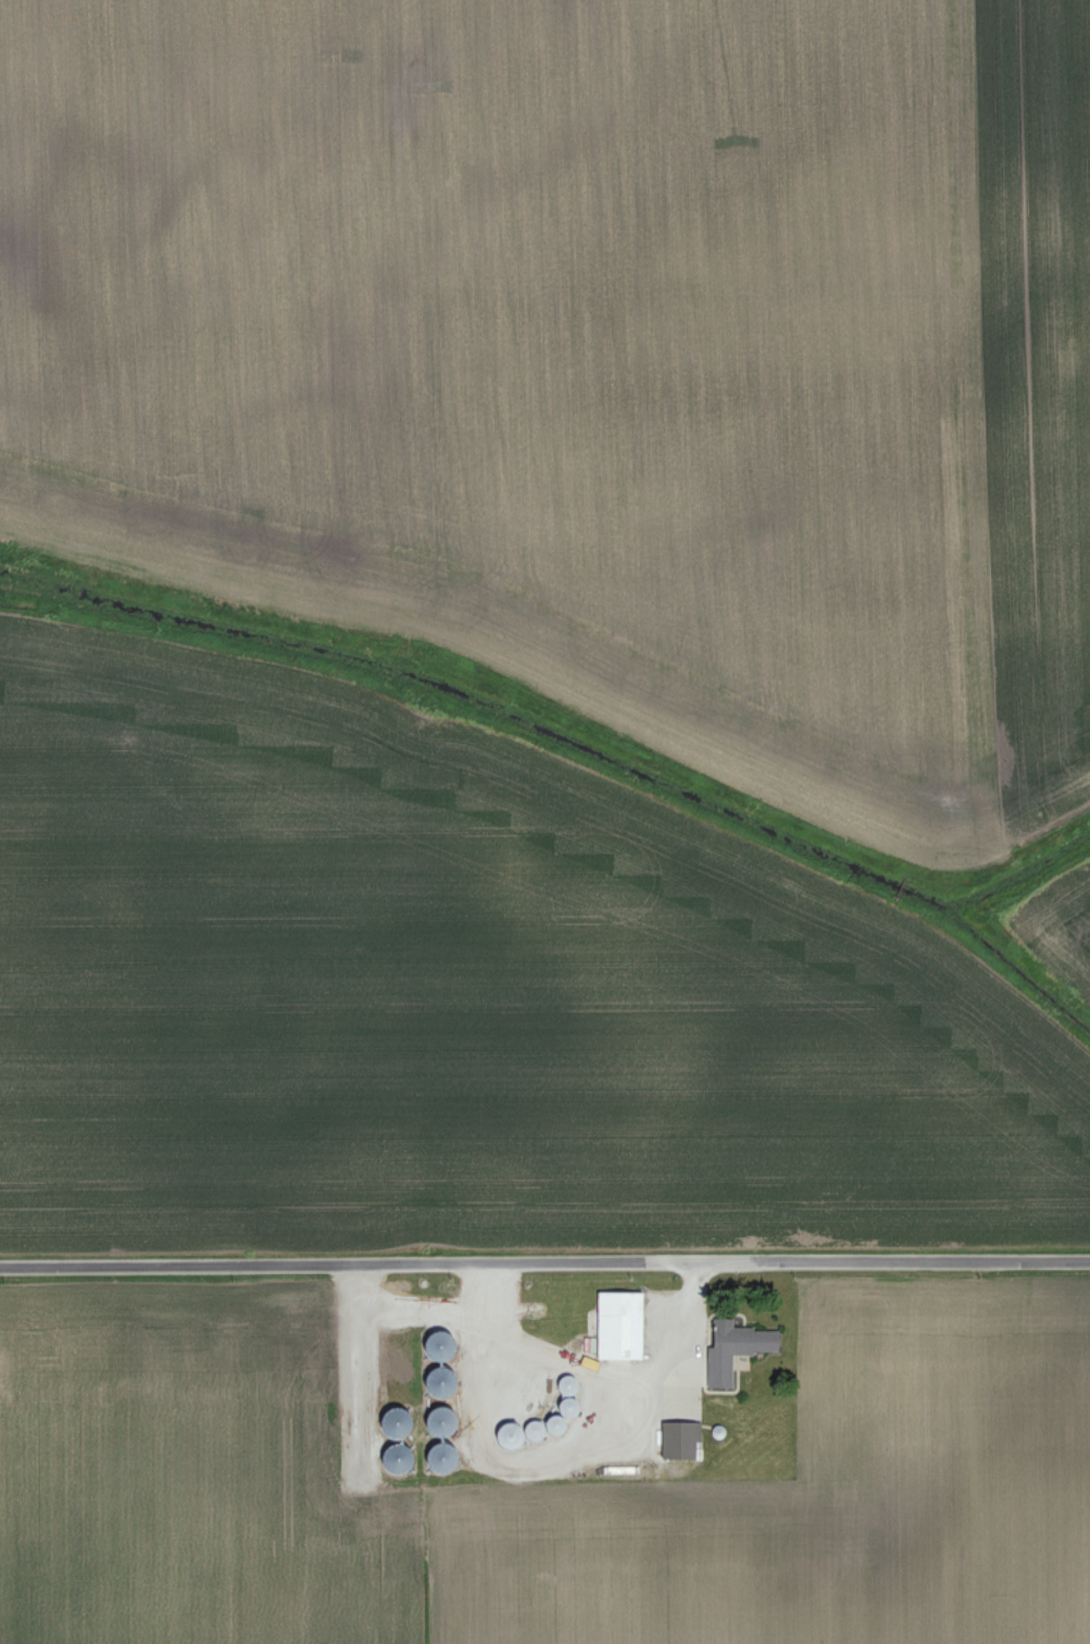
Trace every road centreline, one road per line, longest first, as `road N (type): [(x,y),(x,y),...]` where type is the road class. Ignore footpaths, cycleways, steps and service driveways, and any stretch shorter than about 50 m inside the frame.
road 1 (residential): [(0,1267),(1089,1260)]

